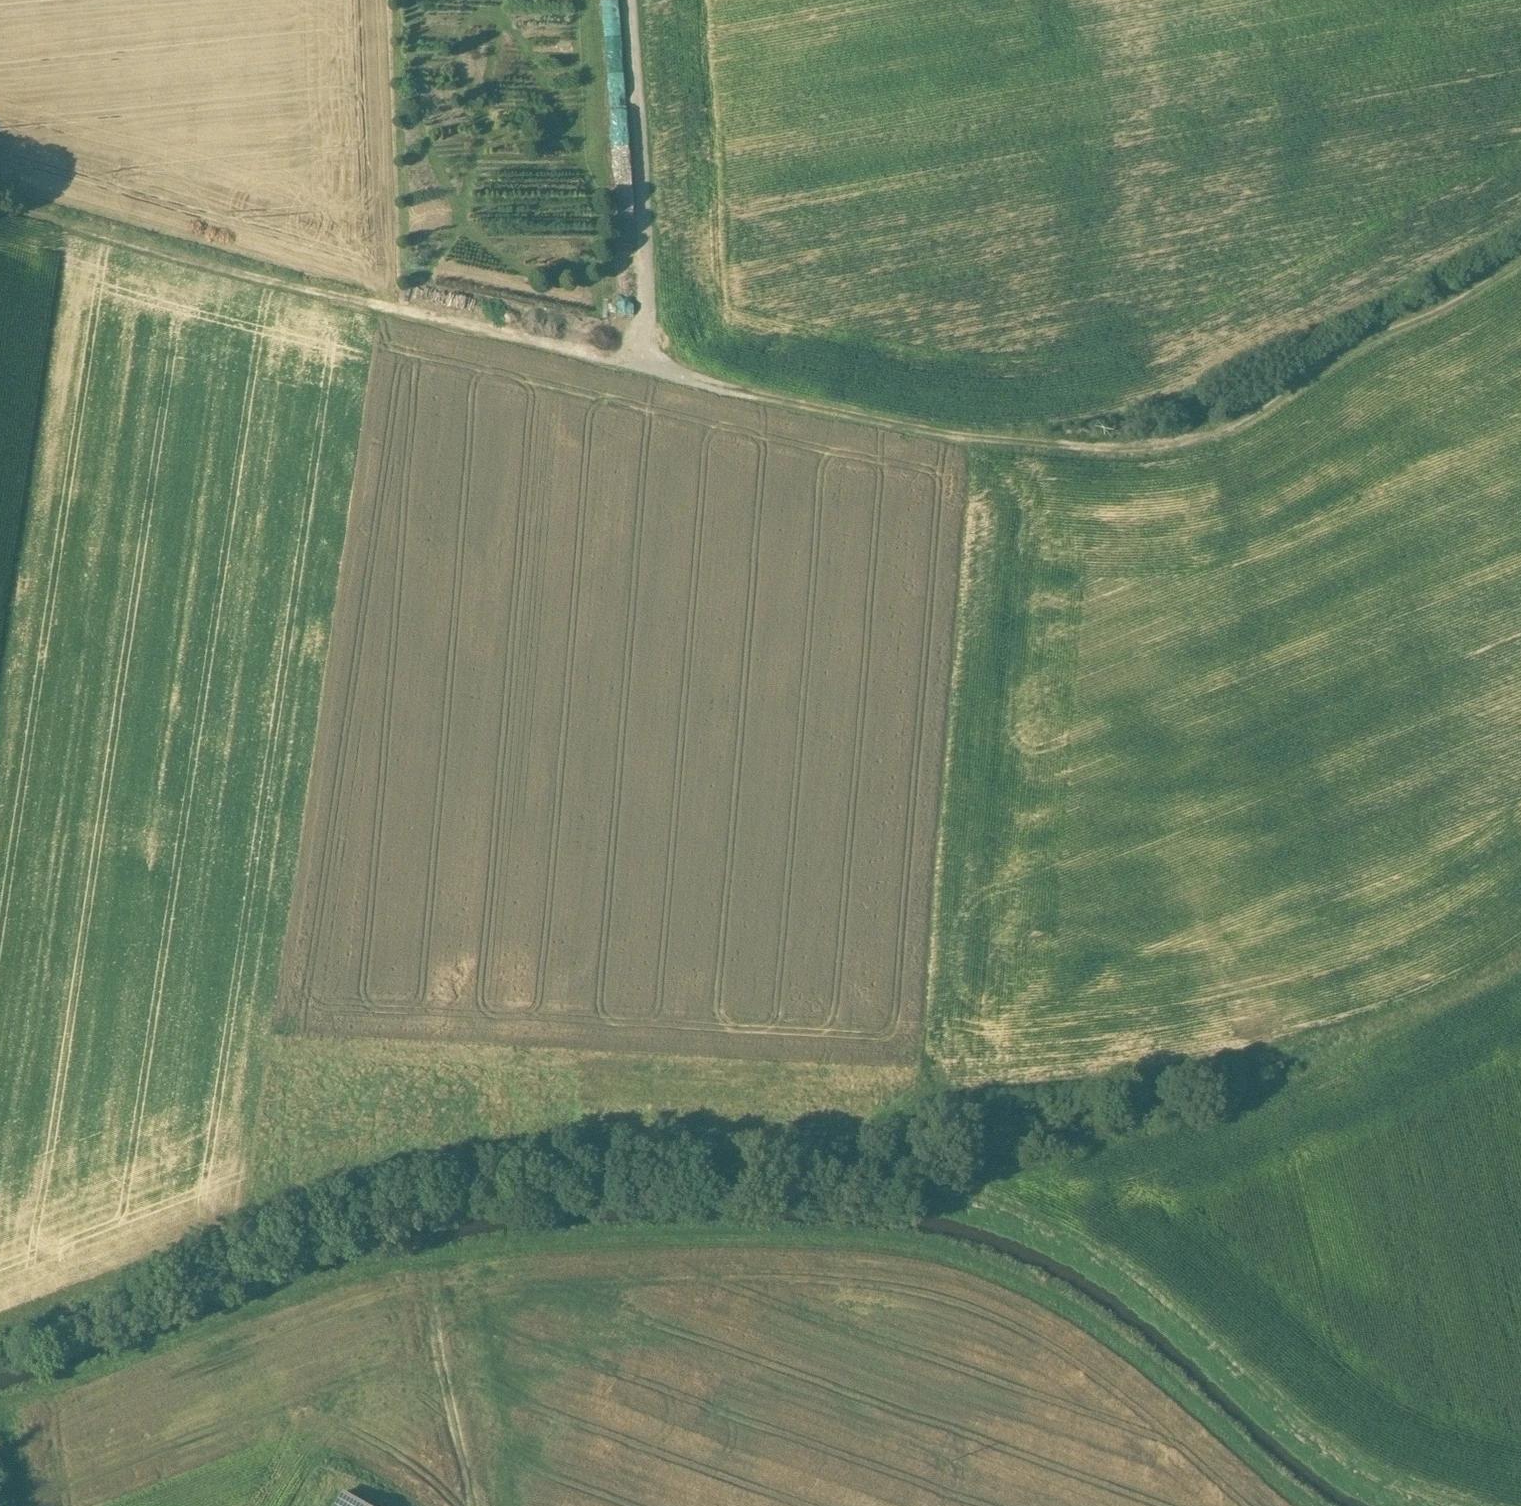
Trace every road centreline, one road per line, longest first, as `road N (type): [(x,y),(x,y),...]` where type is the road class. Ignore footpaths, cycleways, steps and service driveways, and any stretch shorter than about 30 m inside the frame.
road 1 (track): [(627,0),(648,363),(0,207)]
road 2 (track): [(1520,265),(1452,308),(1340,358),(1269,412),(1181,445),(1072,450),(966,439),(648,363)]

